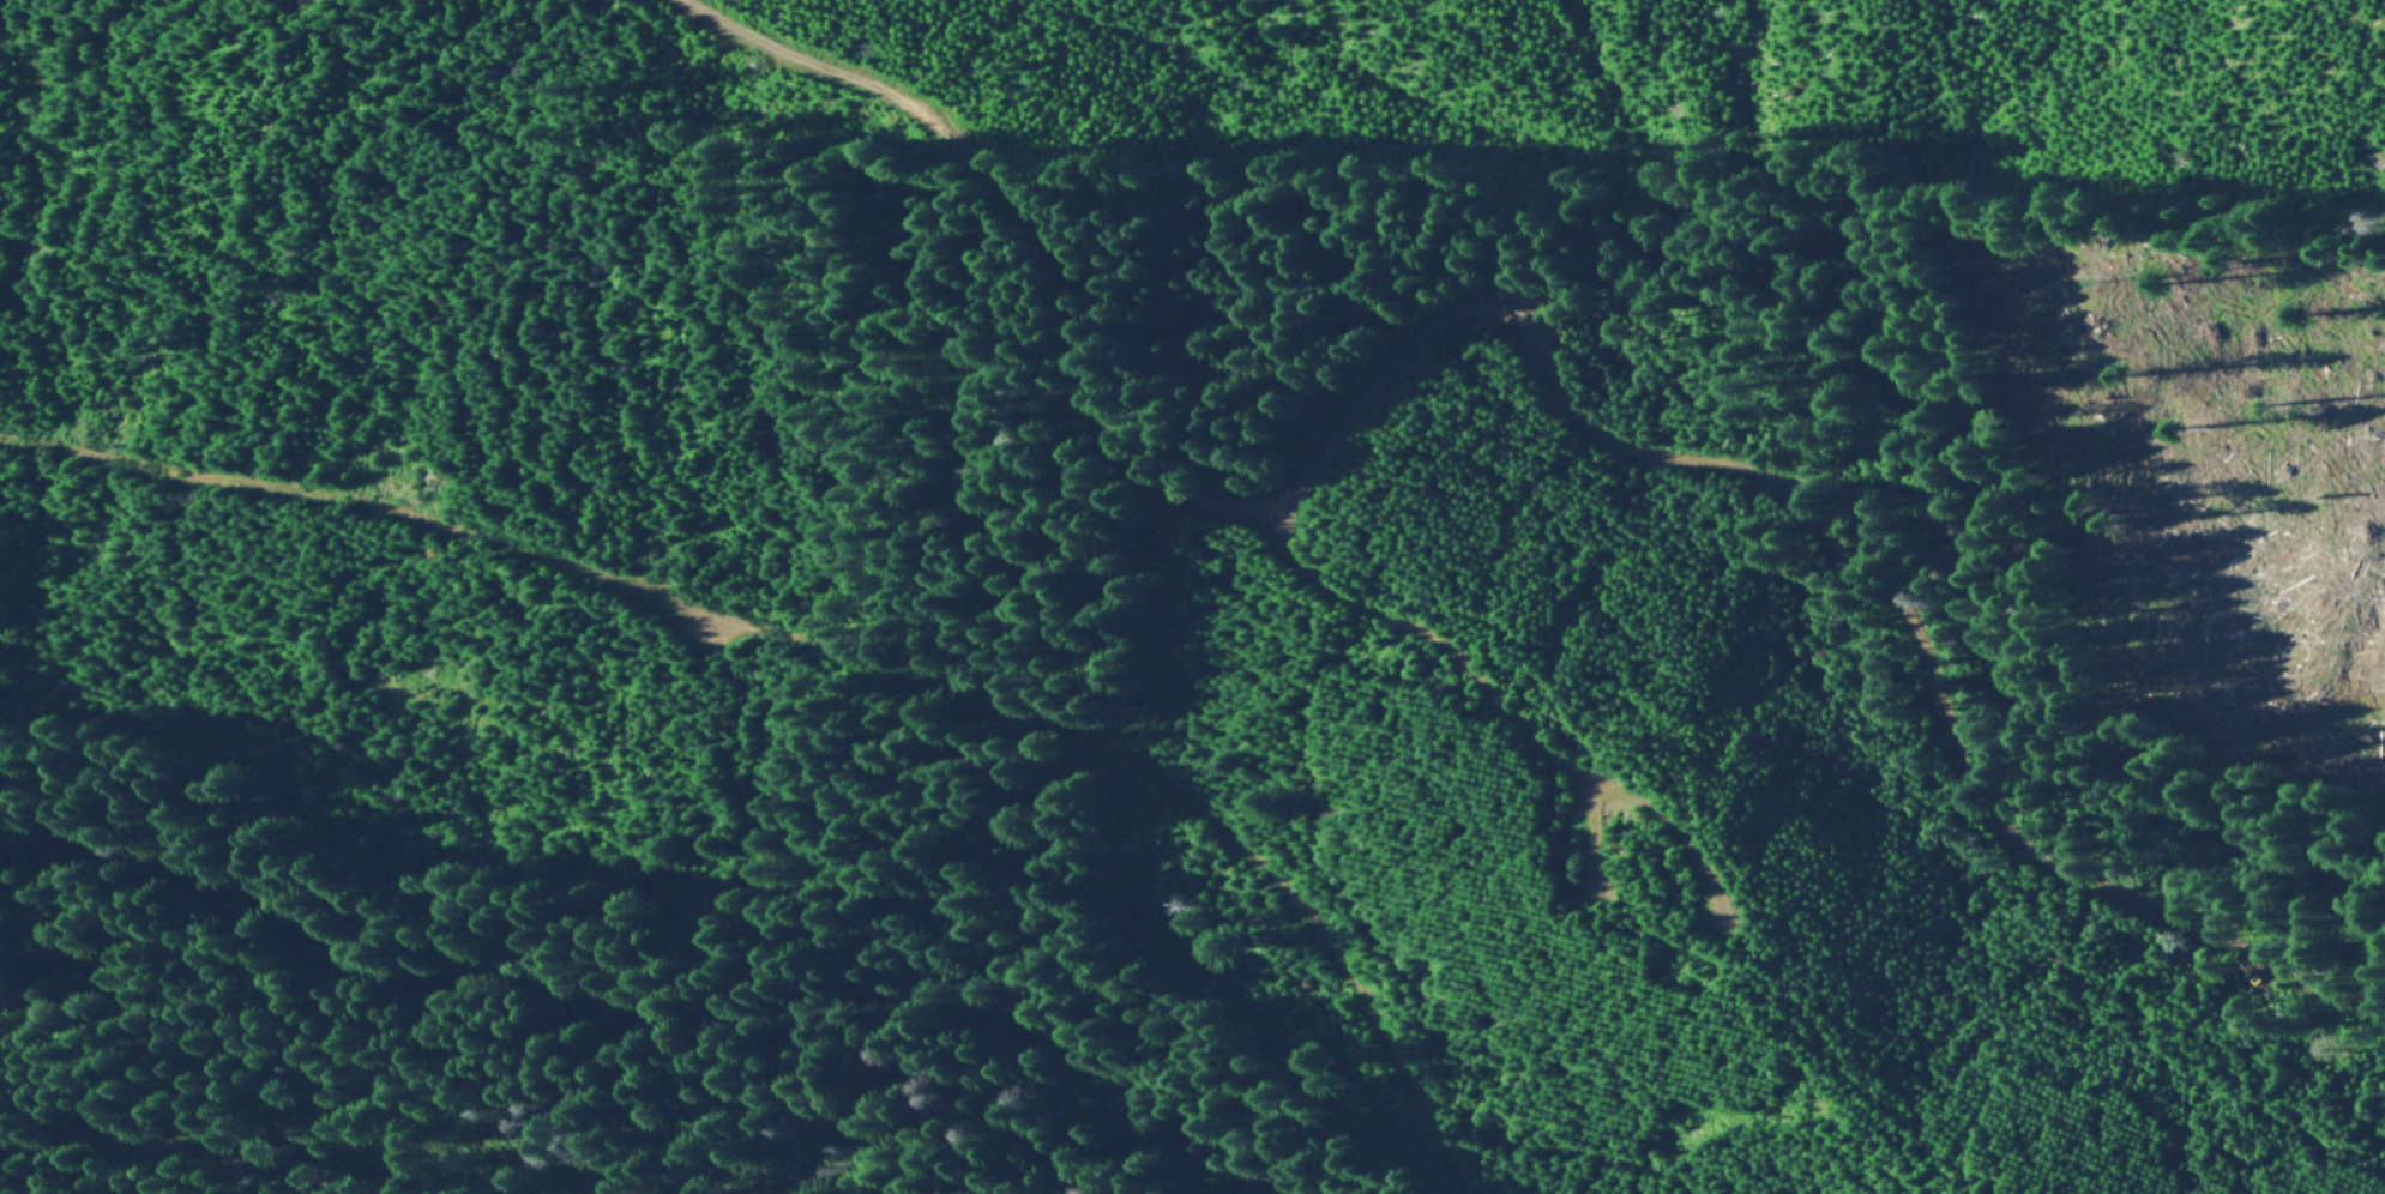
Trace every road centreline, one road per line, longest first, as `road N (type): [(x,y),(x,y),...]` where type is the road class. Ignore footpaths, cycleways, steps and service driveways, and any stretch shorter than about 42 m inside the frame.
road 1 (track): [(2384,1012),(2295,953),(2122,891),(2008,813),(1903,601),(1757,471),(1604,434),(1564,387),(1544,343),(1502,309),(1478,307),(1432,326),(1387,364),(1296,474),(1284,506),(1294,553),(1351,596),(1437,635),(1572,762),(1679,827),(1705,855),(1731,912)]
road 2 (track): [(0,430),(379,498),(1090,726),(1191,791),(1321,924),(1467,1193)]
road 3 (track): [(1290,490),(1259,505),(1234,505),(1113,456),(1070,366),(1079,282),(1047,222),(962,141),(887,88),(781,47),(692,0)]
road 4 (track): [(0,1144),(60,1135),(189,1144),(230,1156),(291,1193)]
road 5 (track): [(1572,762),(1594,812),(1594,884)]

